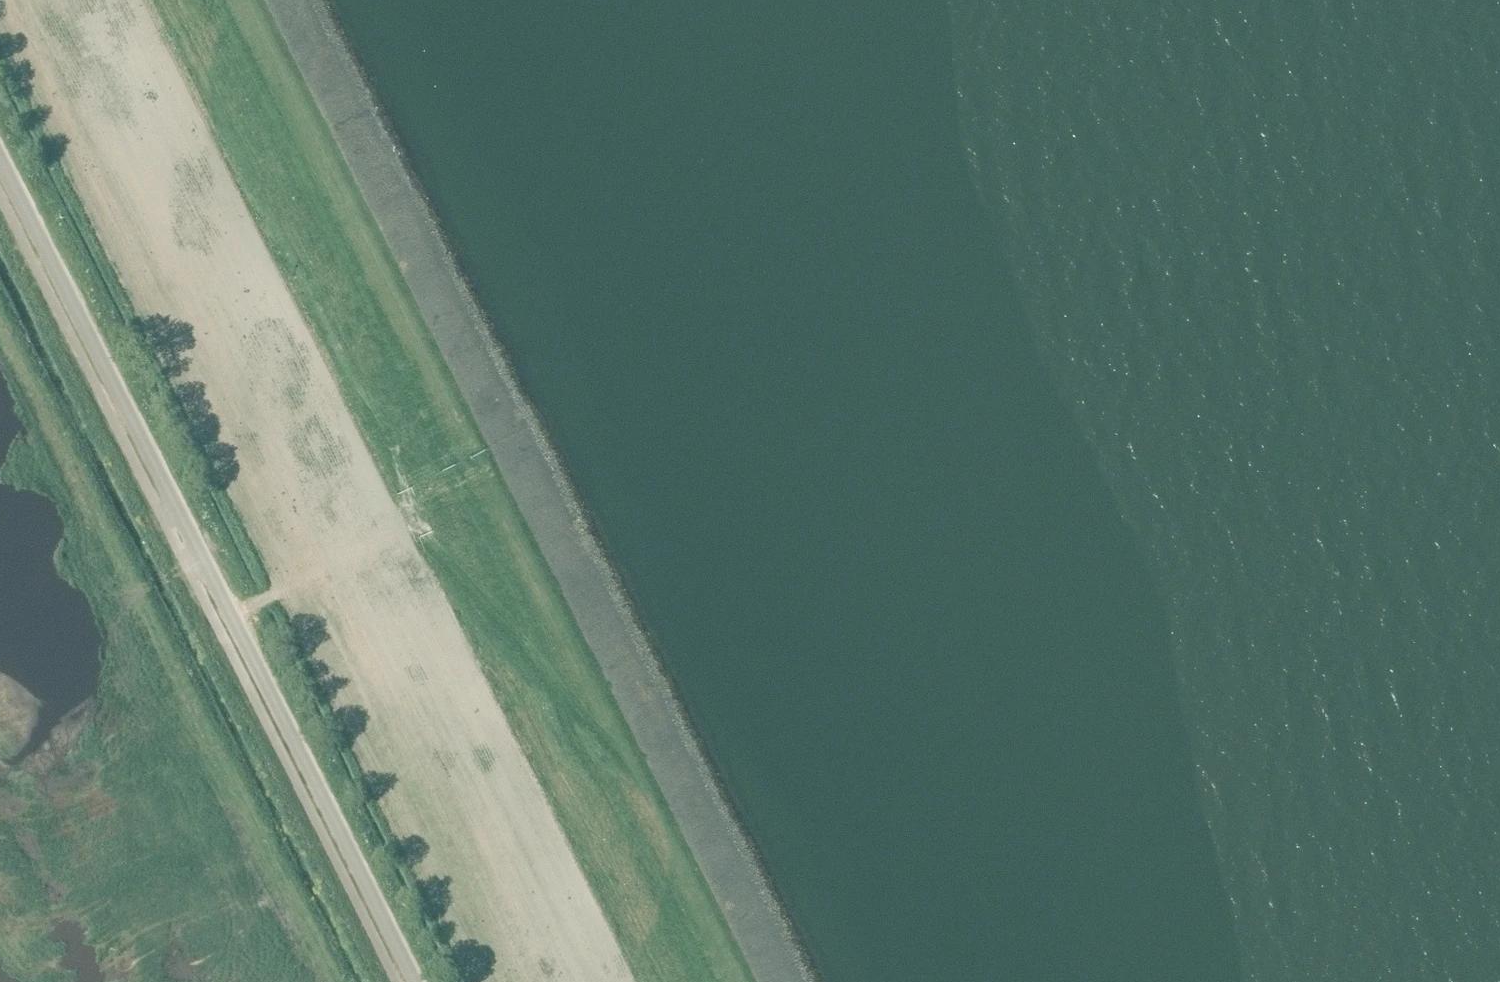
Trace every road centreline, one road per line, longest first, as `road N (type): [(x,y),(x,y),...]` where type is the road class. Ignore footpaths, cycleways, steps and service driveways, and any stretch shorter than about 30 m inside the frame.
road 1 (tertiary): [(408,981),(0,161)]
road 2 (track): [(575,688),(415,519),(212,620)]

